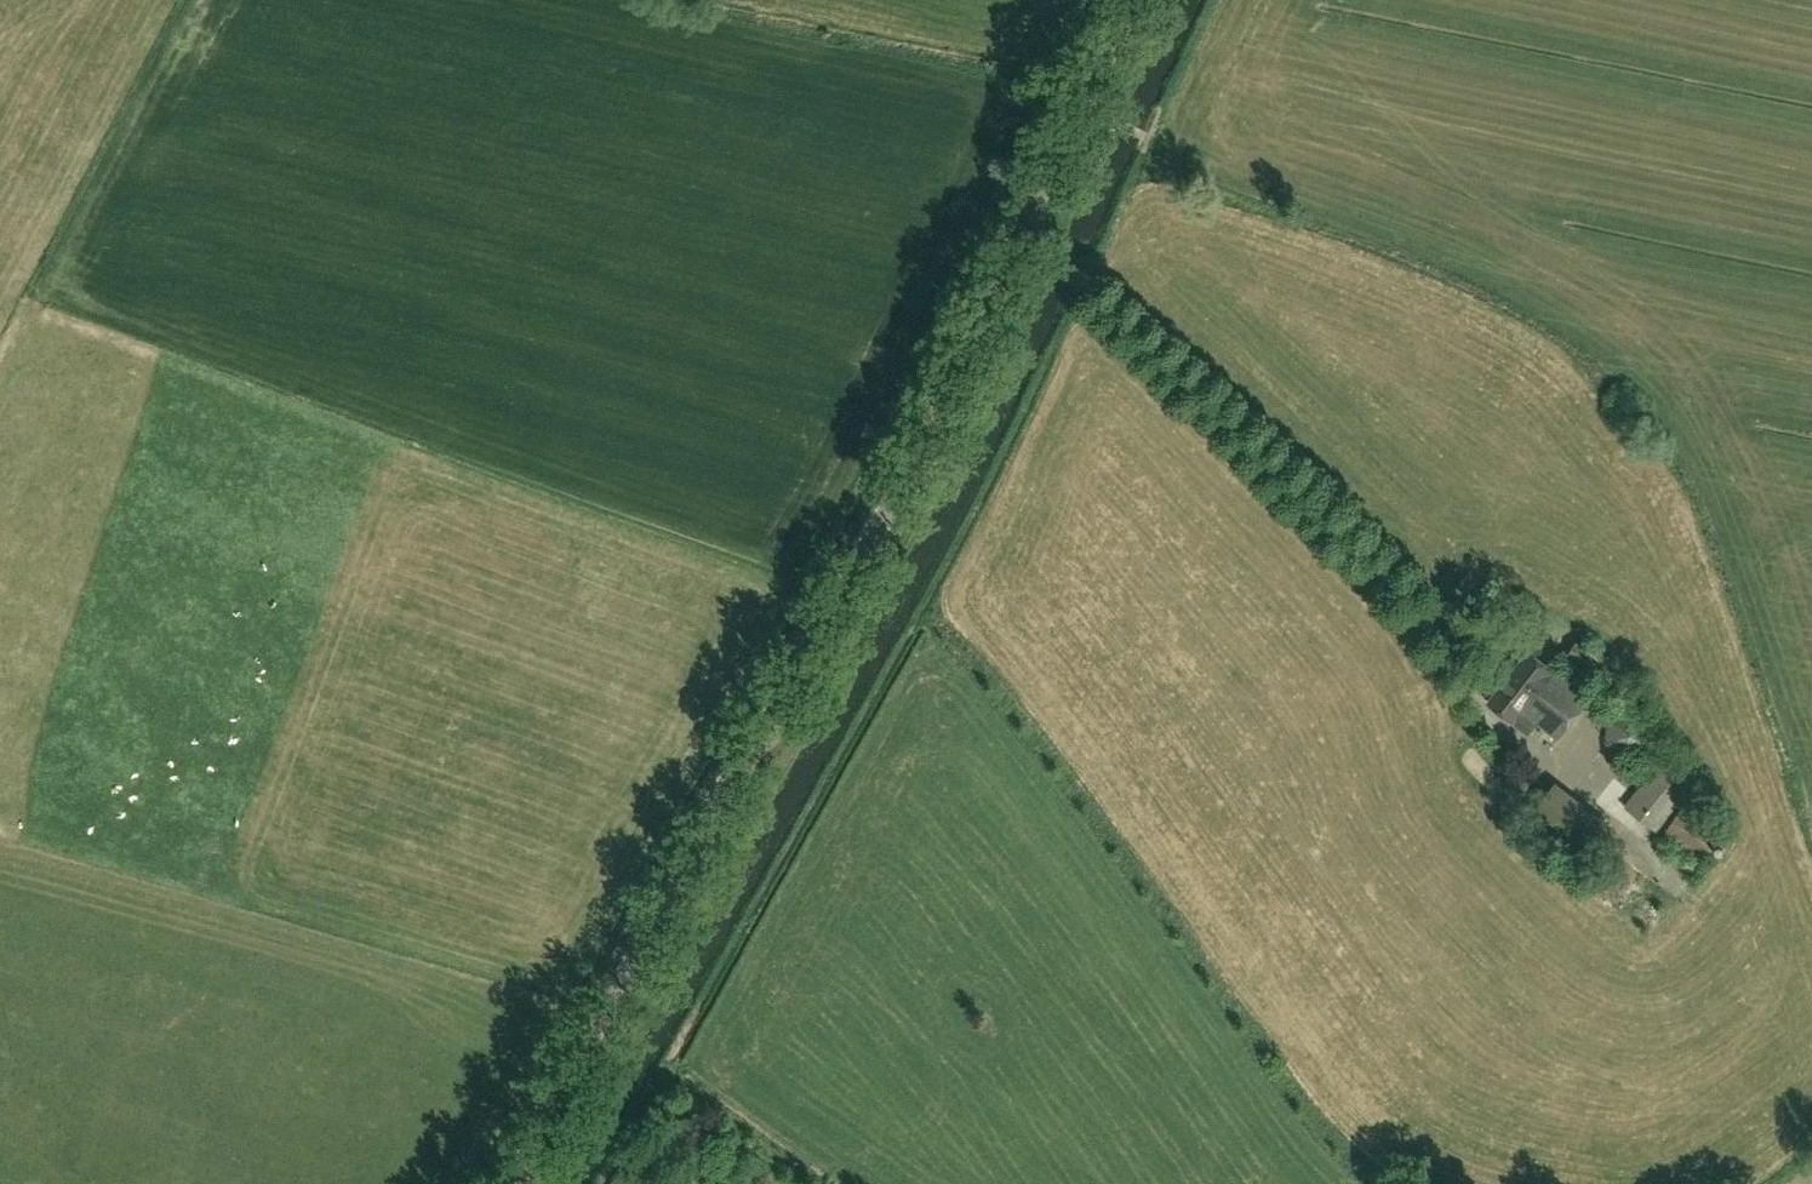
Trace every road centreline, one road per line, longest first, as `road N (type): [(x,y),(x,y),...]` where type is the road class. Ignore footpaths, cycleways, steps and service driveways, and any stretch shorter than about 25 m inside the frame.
road 1 (tertiary): [(505,1183),(588,1018),(989,291),(1137,0)]

